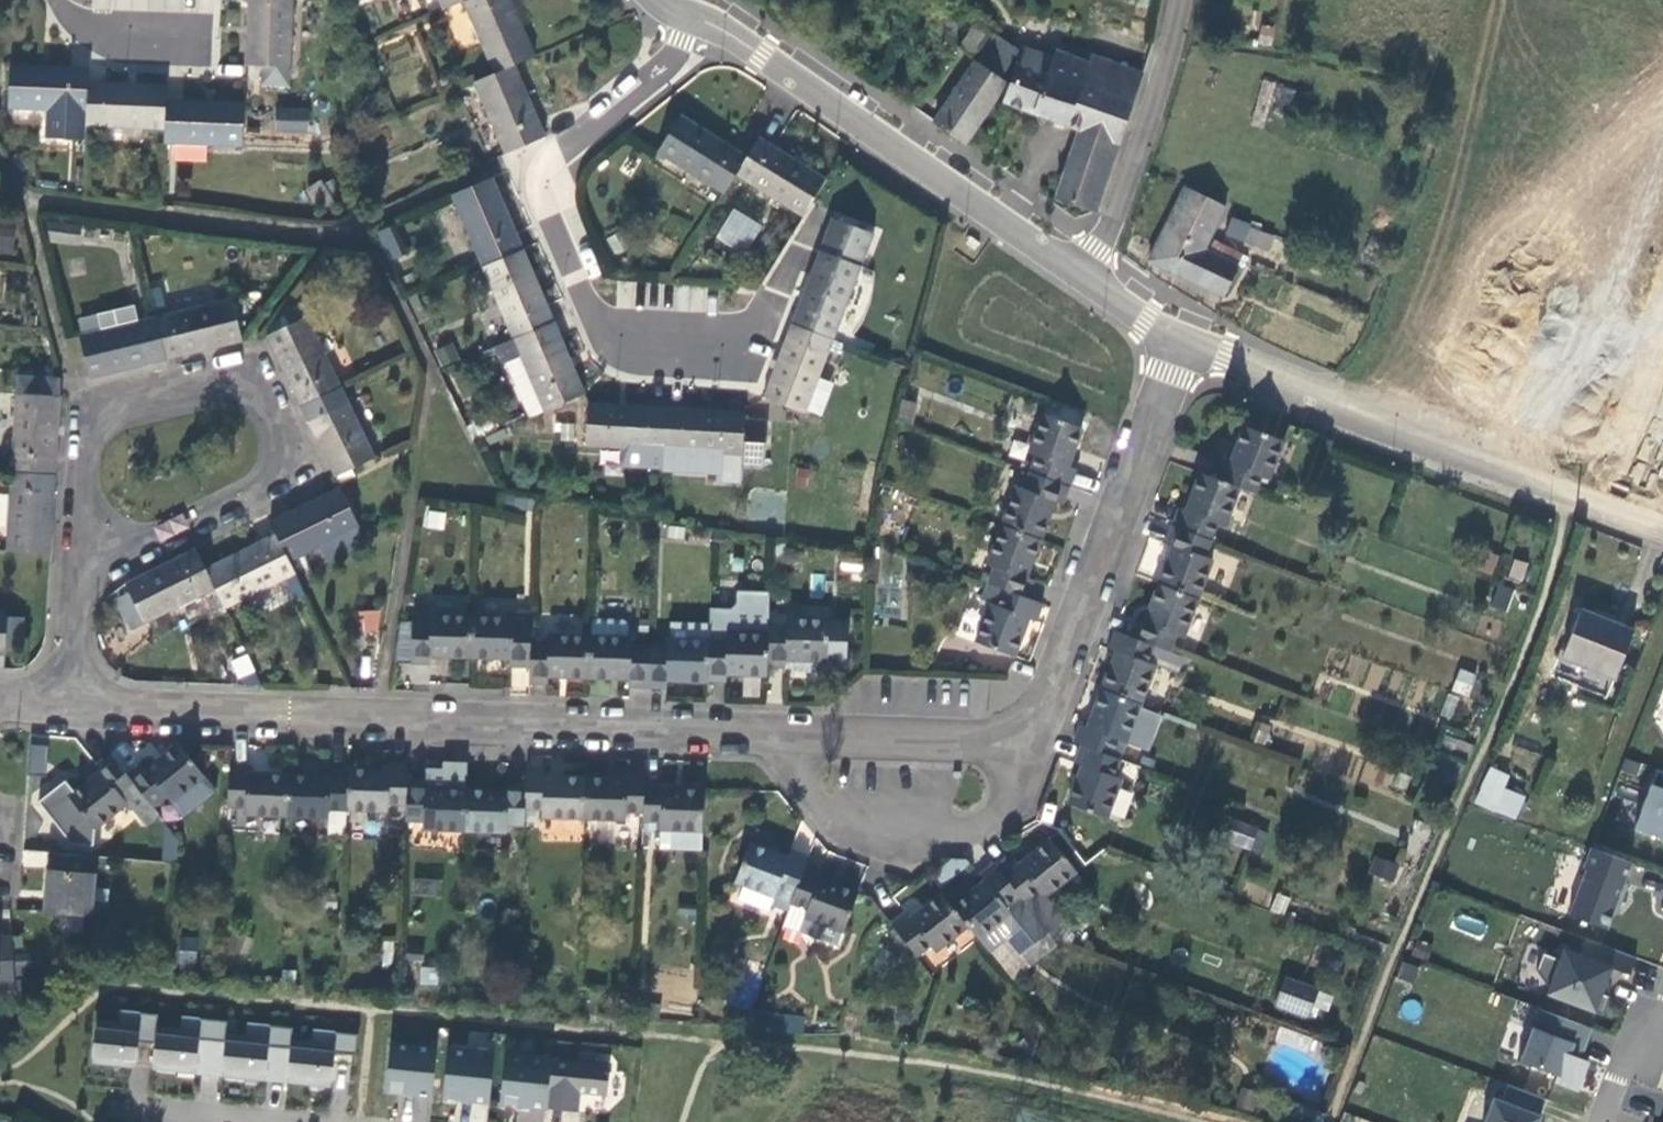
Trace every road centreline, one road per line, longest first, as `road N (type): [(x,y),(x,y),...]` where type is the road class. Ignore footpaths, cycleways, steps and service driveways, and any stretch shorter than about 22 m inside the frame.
road 1 (residential): [(62,705),(760,732)]
road 2 (residential): [(701,20),(679,52),(563,153),(560,194),(598,318),(633,346),(736,334)]
road 3 (unclassified): [(1184,344),(1627,521)]
road 4 (residential): [(1073,275),(701,20)]
road 5 (residential): [(73,575),(85,416),(245,379),(297,481)]
road 6 (residential): [(1027,742),(1184,344)]
road 7 (residential): [(760,732),(820,815),(859,833),(948,837),(987,819),(1027,742)]
road 8 (residential): [(1073,275),(1120,199),(1164,75),(1178,0)]
road 9 (residential): [(760,732),(1027,742)]
road 10 (residential): [(297,481),(73,575)]
road 11 (residential): [(107,1105),(247,1118)]
road 12 (residential): [(1184,344),(1073,275)]
road 13 (residential): [(62,705),(73,575)]
road 14 (residential): [(84,0),(208,39)]
road 15 (residential): [(1662,1013),(1610,1090),(1598,1121)]

